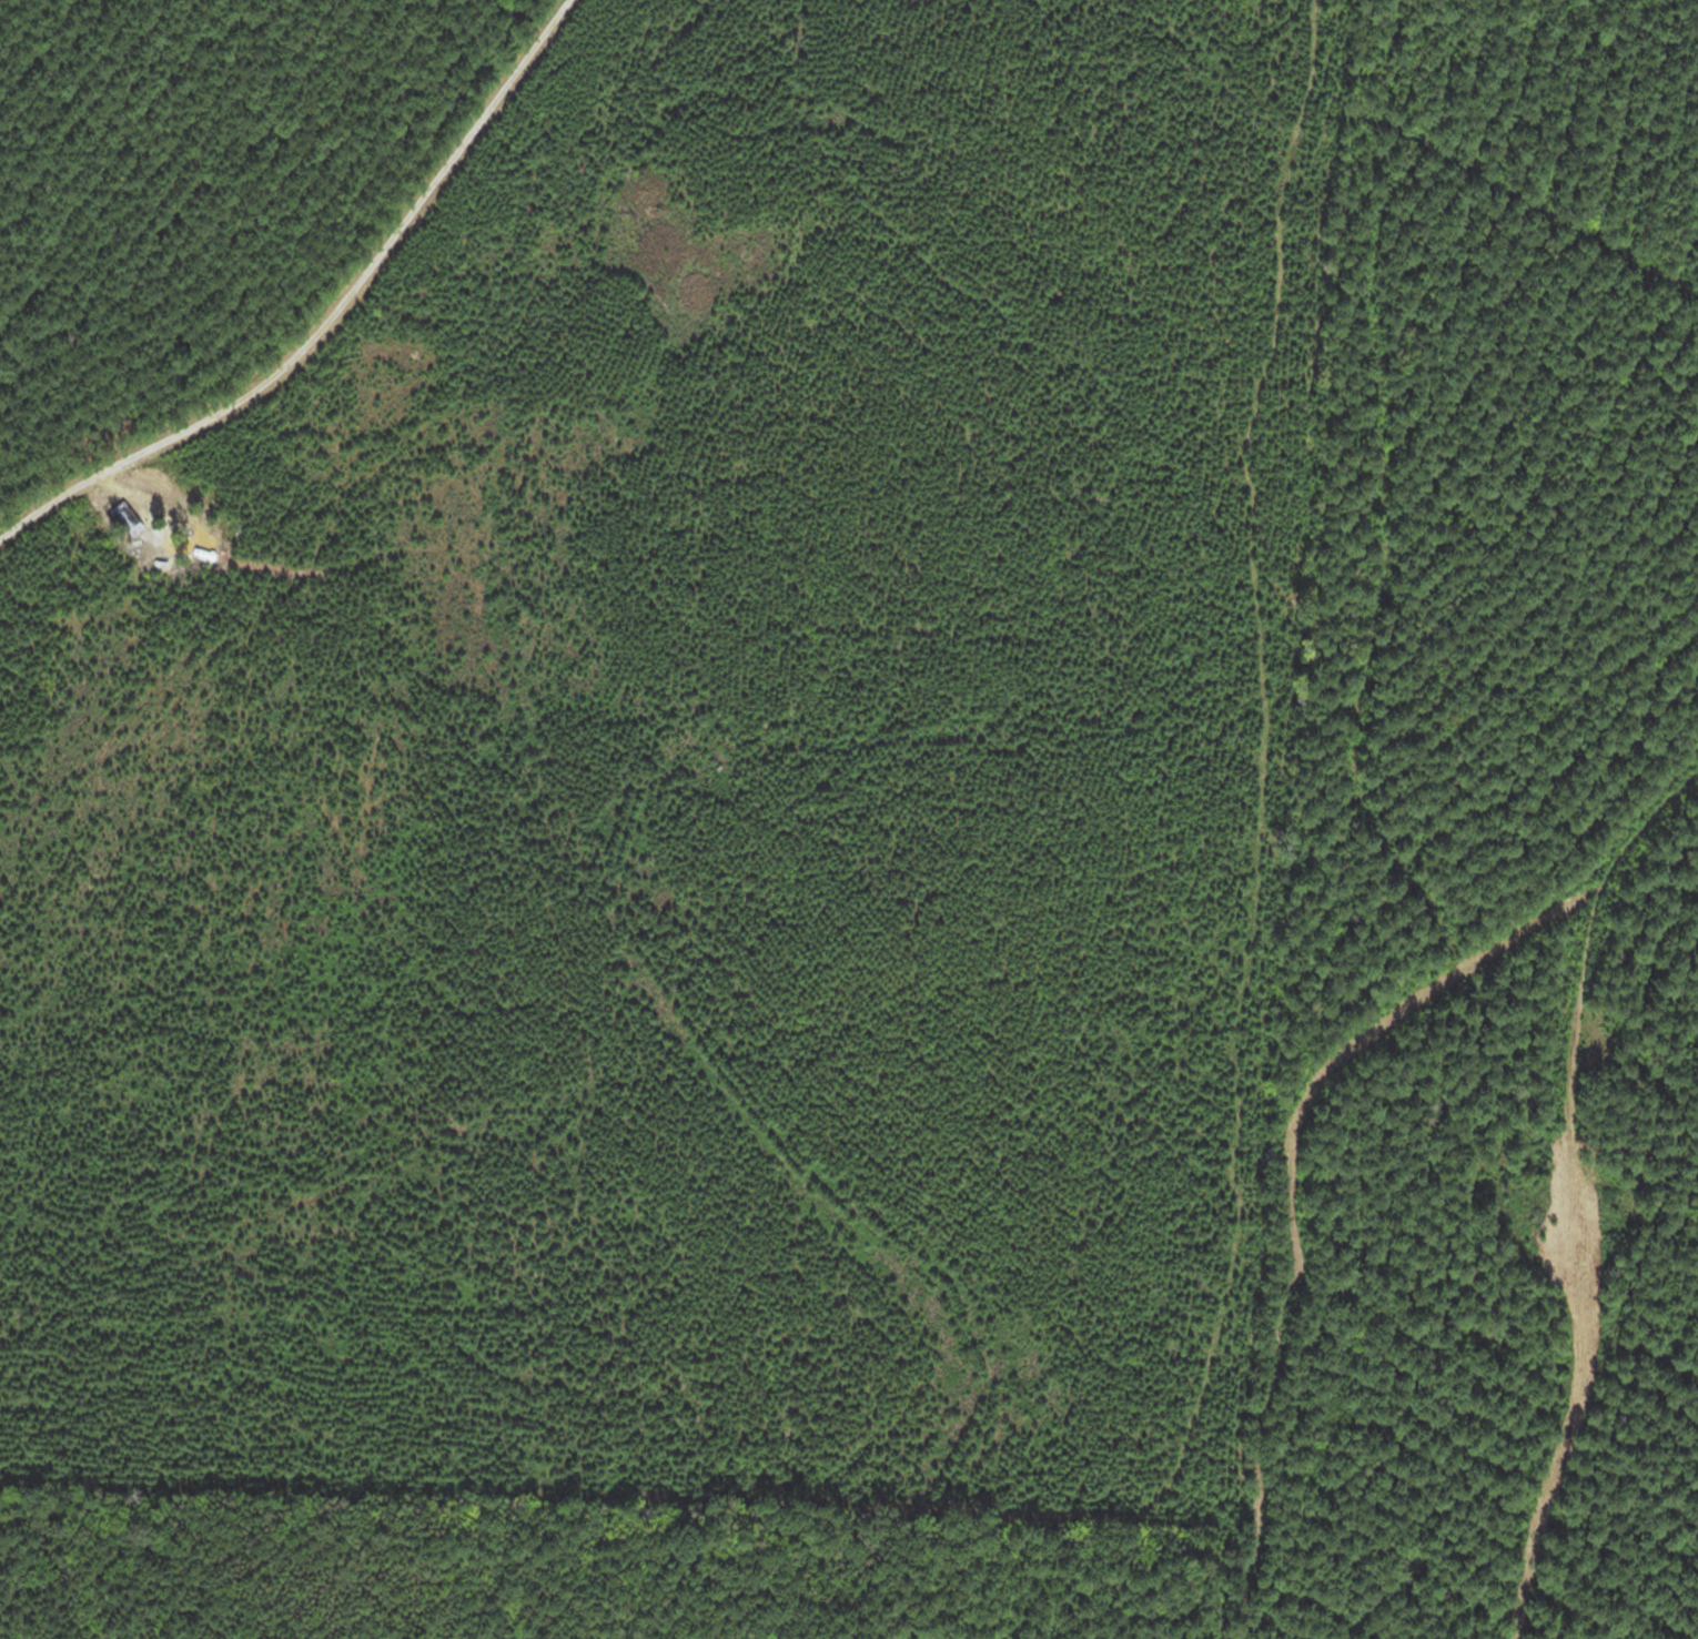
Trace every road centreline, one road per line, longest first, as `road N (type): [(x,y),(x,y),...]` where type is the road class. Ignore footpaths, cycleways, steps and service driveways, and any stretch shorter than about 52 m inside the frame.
road 1 (residential): [(558,0),(255,394),(0,550)]

